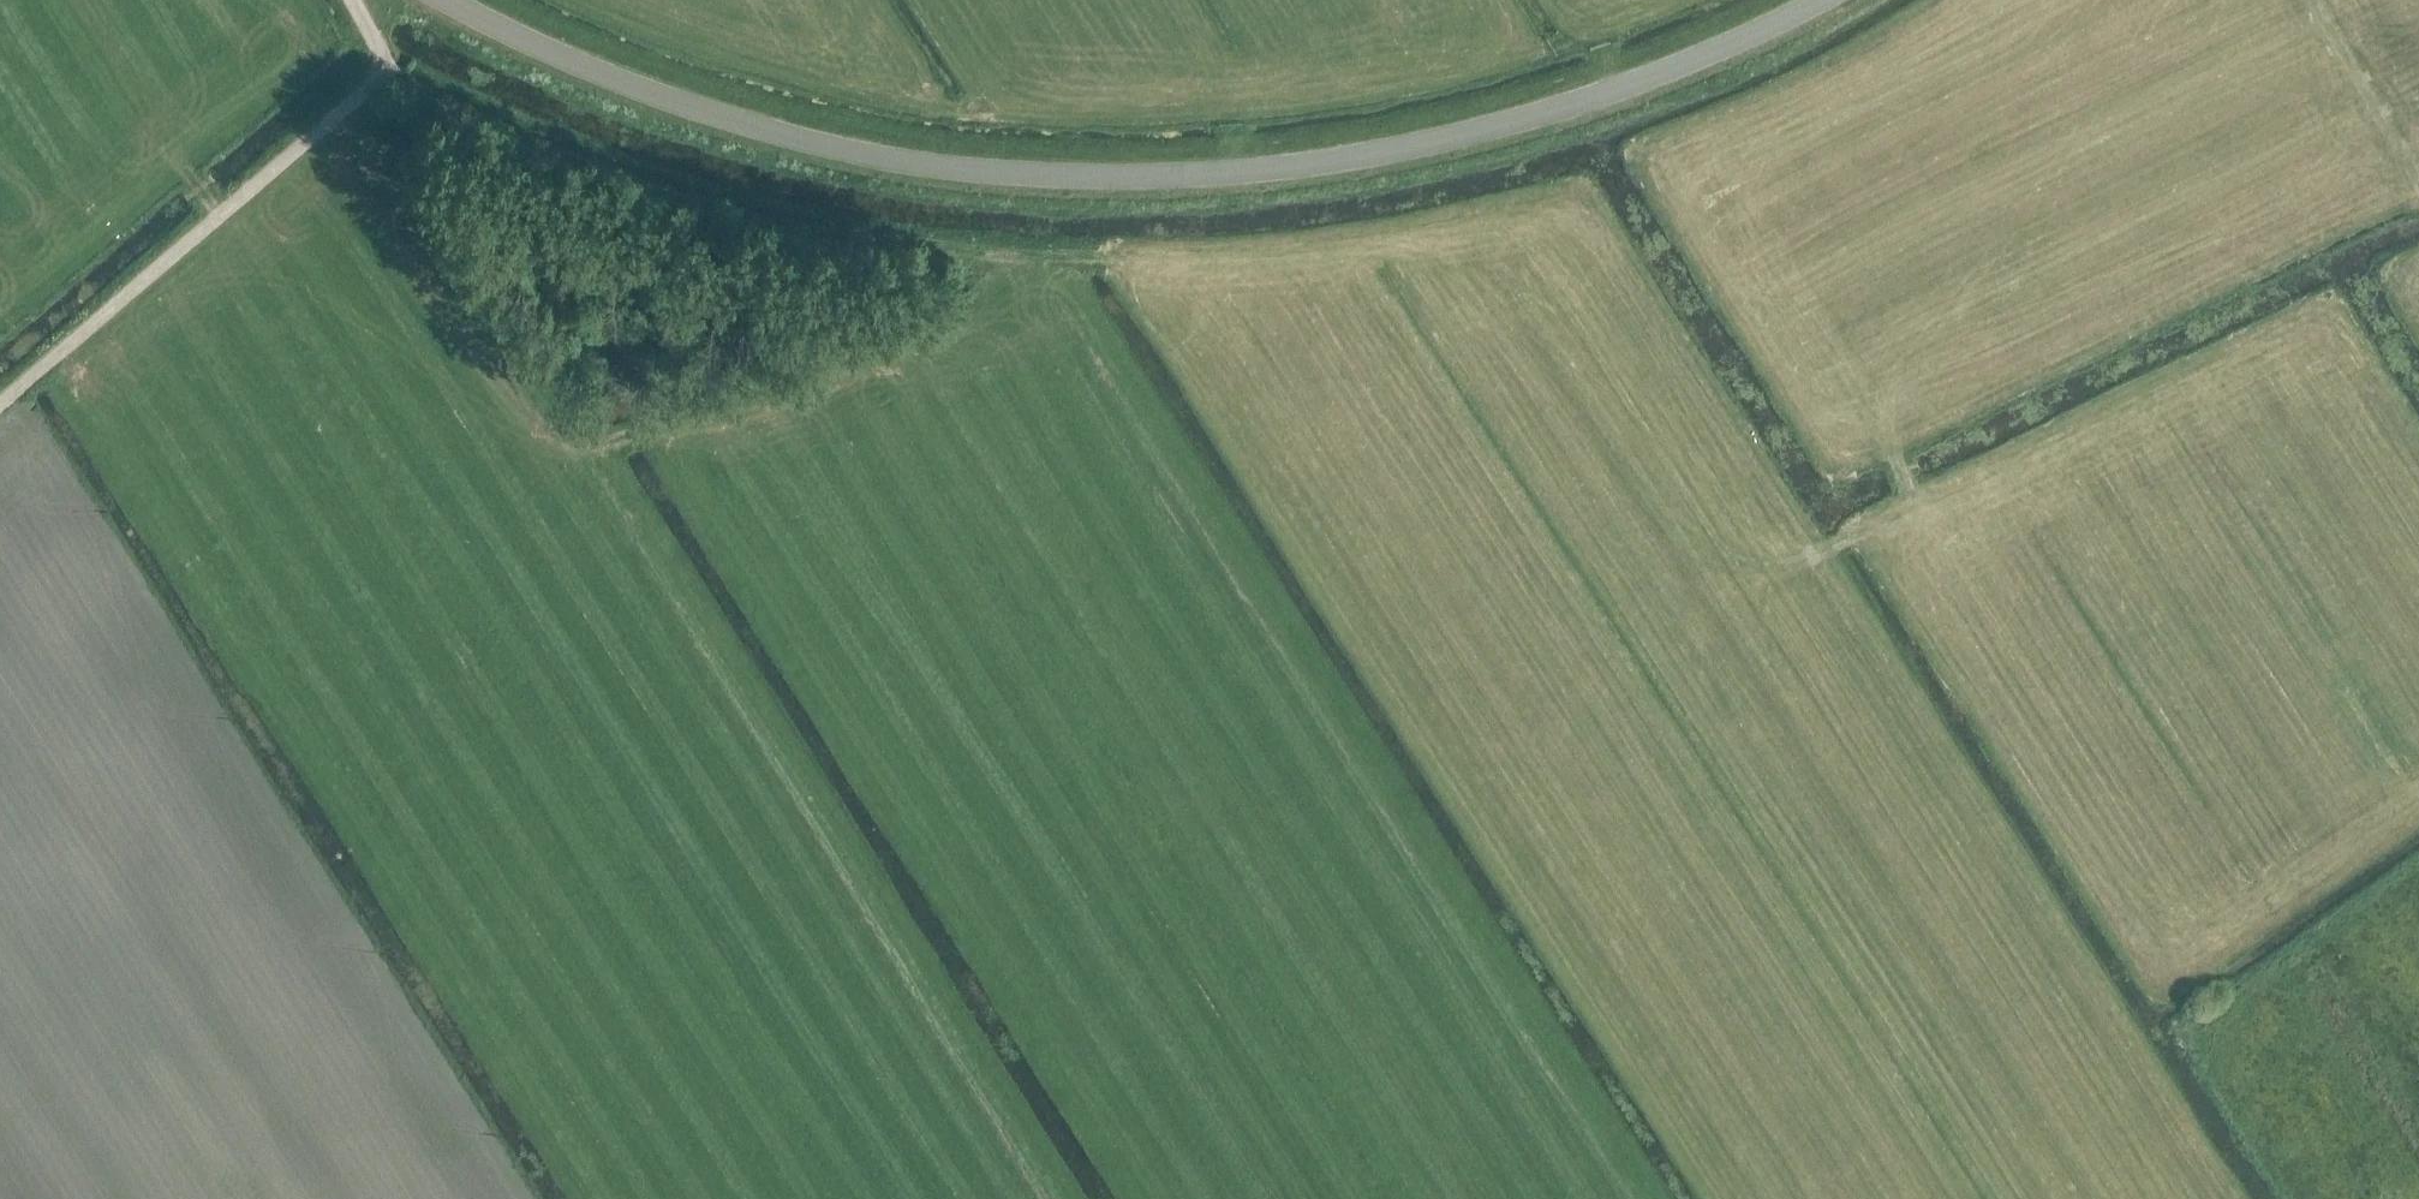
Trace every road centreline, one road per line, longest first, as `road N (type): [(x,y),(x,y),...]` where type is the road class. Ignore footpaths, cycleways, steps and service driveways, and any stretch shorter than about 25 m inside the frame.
road 1 (unclassified): [(1819,0),(1662,72),(1490,126),(1295,165),(1112,176),(910,162),(781,133),(596,71),(446,0)]

